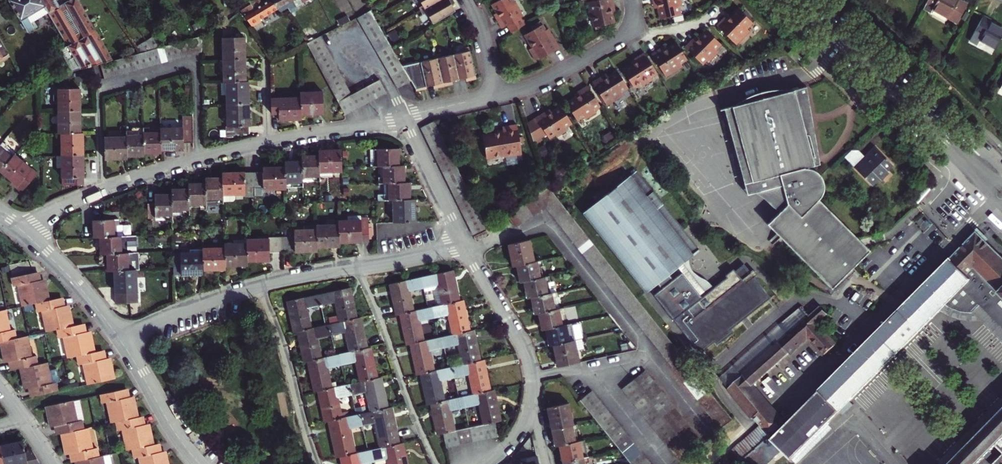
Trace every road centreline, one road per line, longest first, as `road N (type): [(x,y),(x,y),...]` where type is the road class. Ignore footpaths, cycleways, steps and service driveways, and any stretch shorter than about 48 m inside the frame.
road 1 (residential): [(100,191),(99,88),(199,61),(199,158)]
road 2 (residential): [(804,0),(1001,193)]
road 3 (residential): [(356,266),(436,463)]
road 4 (residential): [(260,285),(317,463)]
road 5 (residential): [(631,0),(637,28),(538,84),(496,95)]
road 6 (residential): [(531,402),(525,349),(461,243)]
road 7 (residential): [(120,338),(260,285)]
road 8 (residential): [(120,338),(200,463)]
road 9 (residential): [(21,229),(120,338)]
road 10 (residential): [(403,123),(270,141)]
road 11 (residential): [(461,243),(403,123)]

